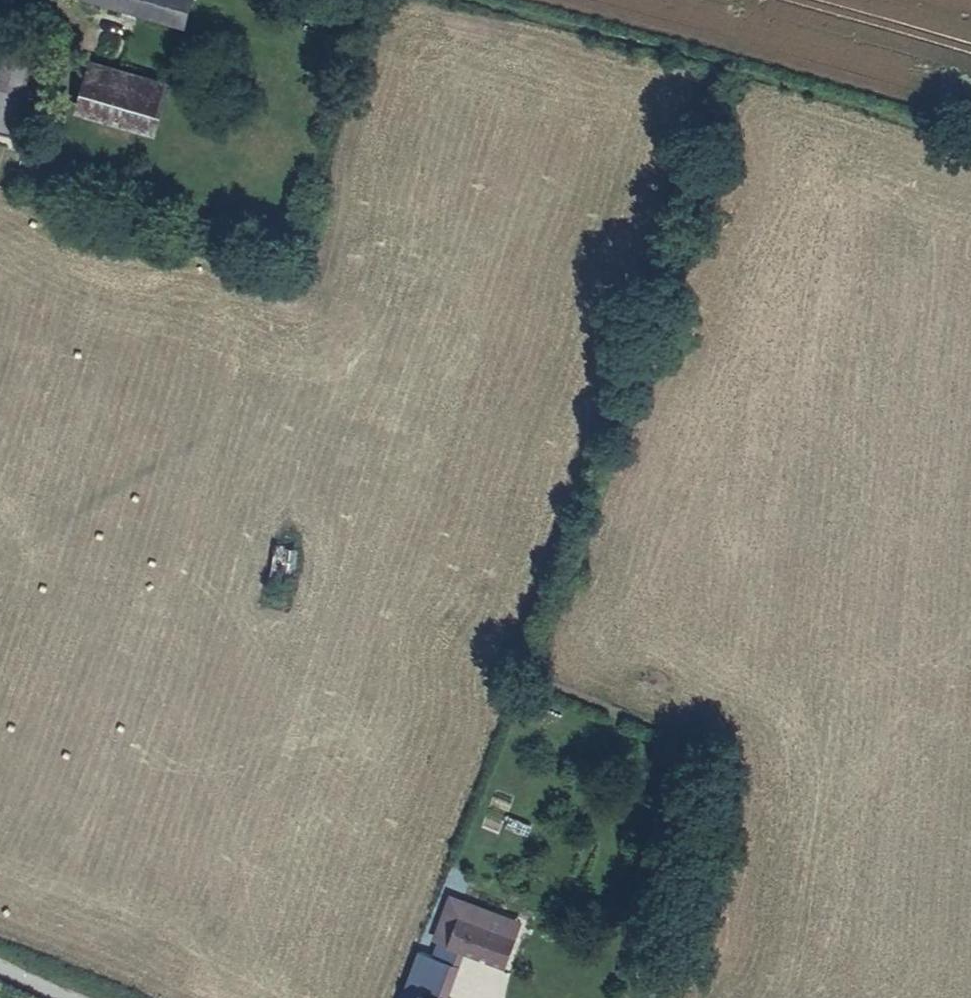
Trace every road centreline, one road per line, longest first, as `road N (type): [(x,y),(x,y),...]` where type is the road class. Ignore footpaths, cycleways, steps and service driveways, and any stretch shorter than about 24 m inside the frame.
road 1 (track): [(970,146),(468,0)]

